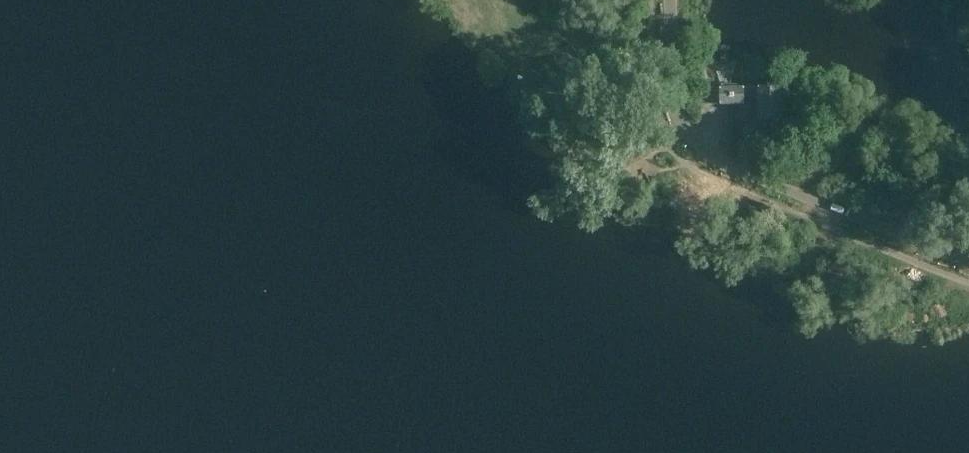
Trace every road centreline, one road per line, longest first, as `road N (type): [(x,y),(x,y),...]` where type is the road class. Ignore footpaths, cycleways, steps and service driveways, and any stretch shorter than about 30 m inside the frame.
road 1 (unclassified): [(670,0),(676,88),(687,132),(706,155),(968,264)]

